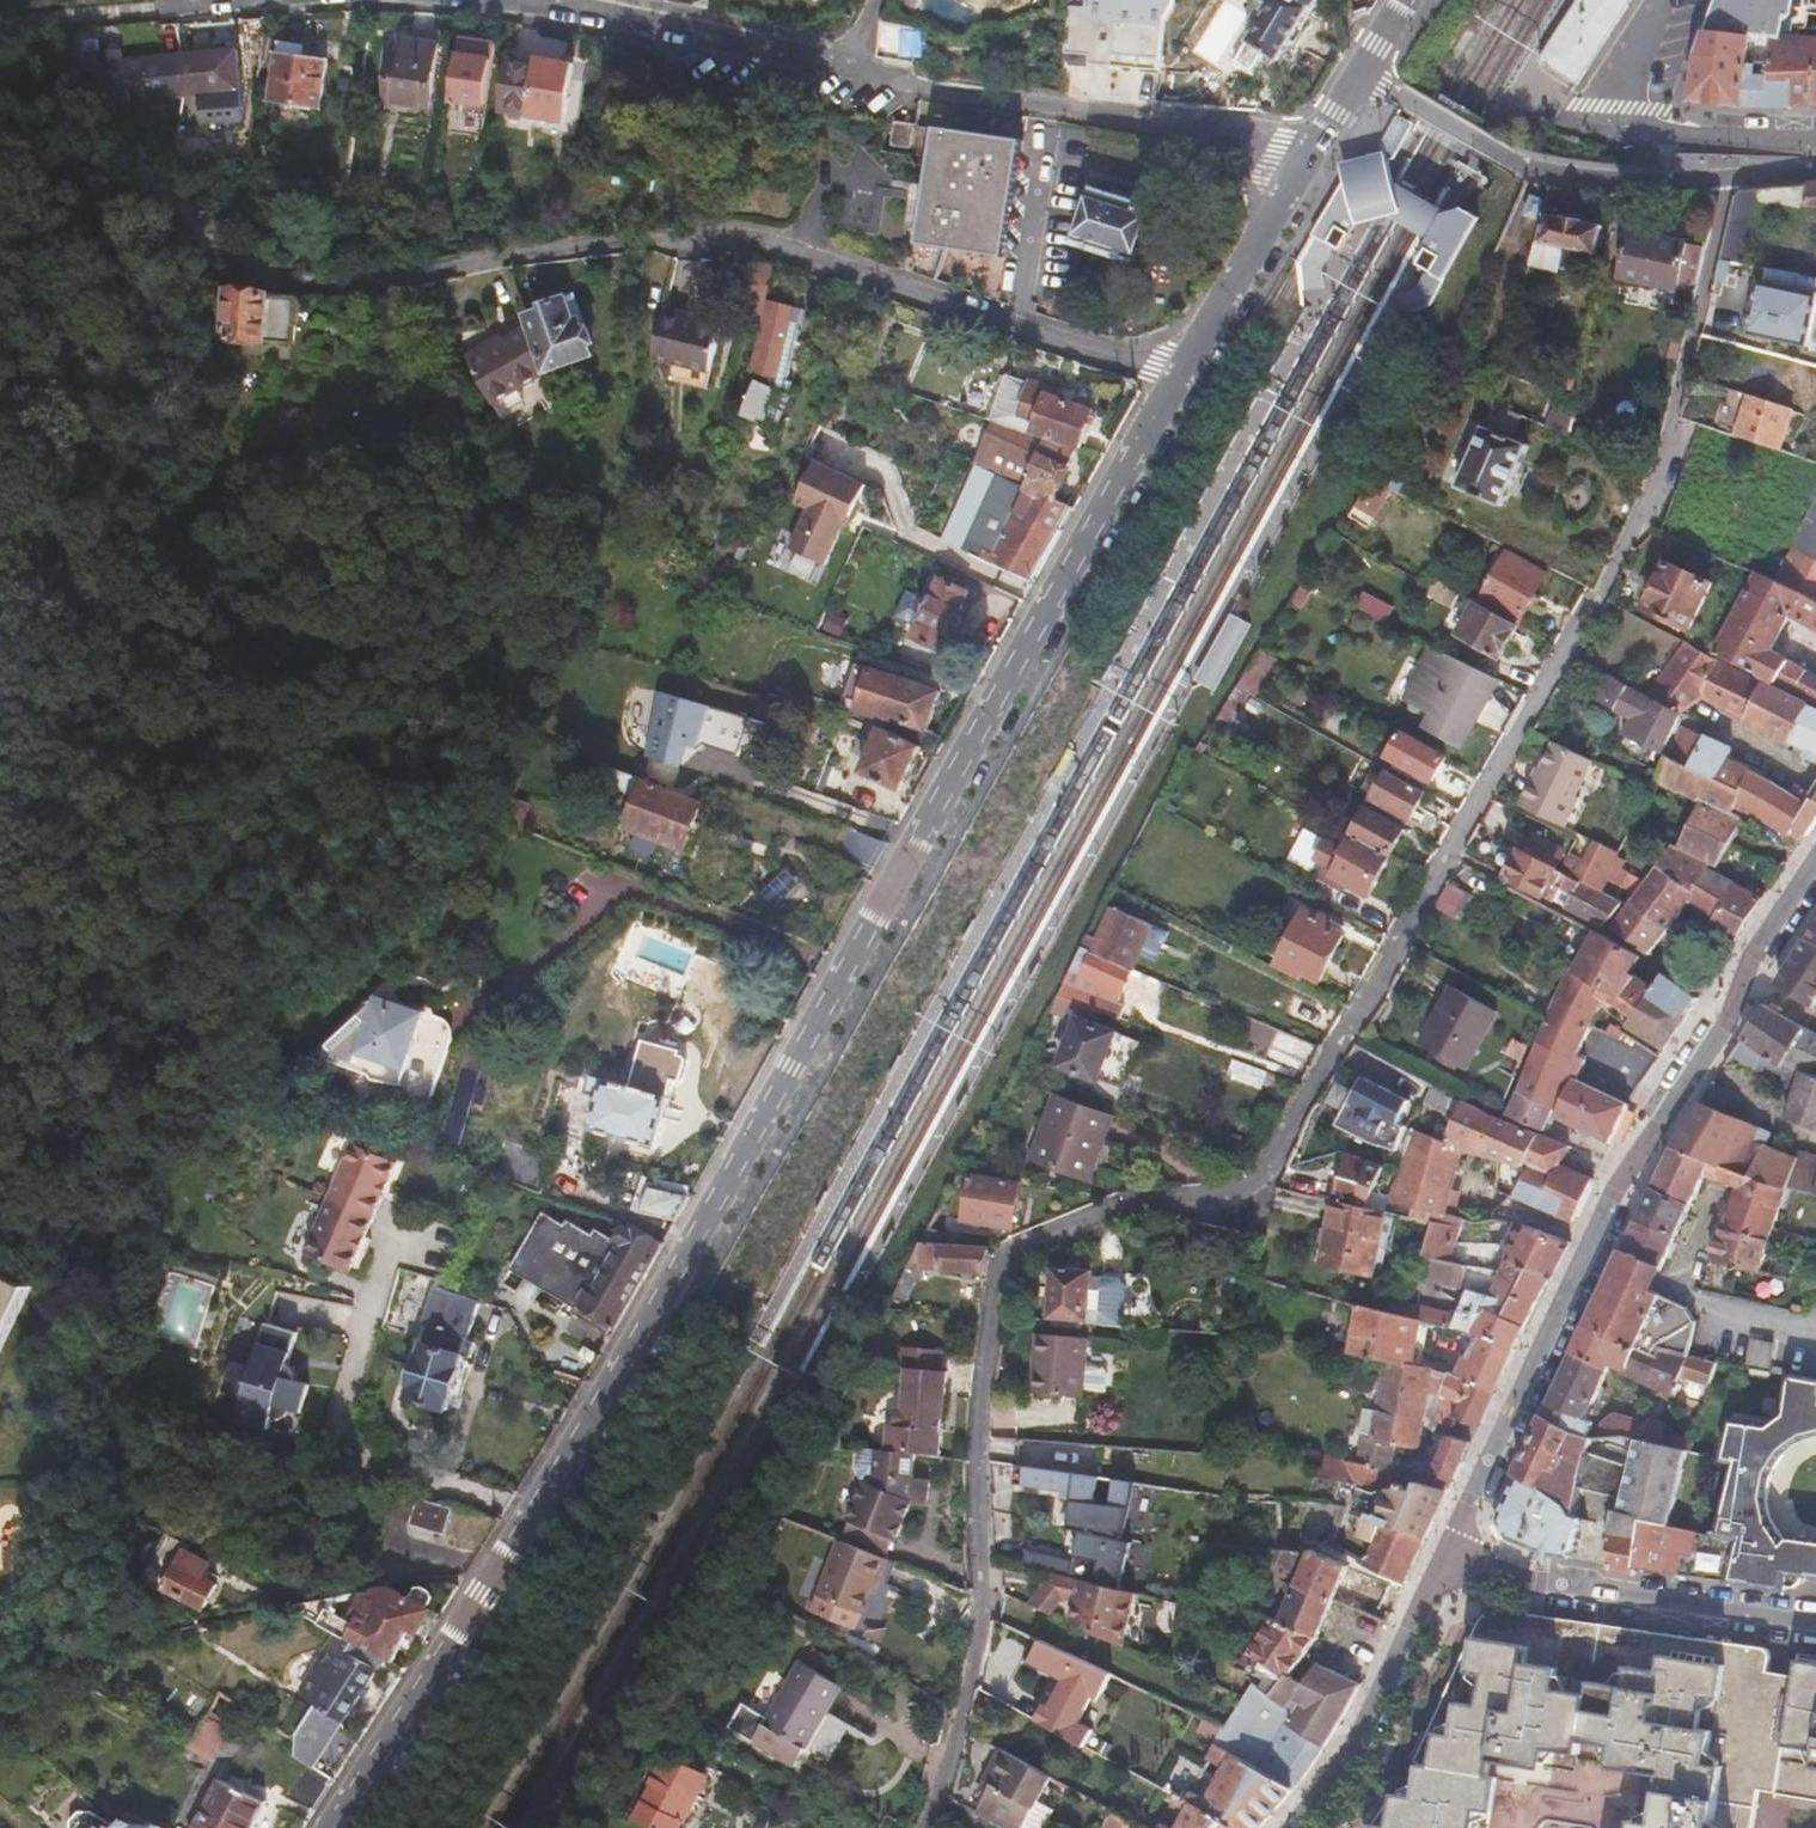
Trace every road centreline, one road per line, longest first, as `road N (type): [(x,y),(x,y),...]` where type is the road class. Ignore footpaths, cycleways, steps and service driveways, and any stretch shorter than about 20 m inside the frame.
road 1 (residential): [(924,1827),(939,1796),(977,1624),(972,1457),(995,1279),(1024,1245),(1104,1211),(1147,1203),(1216,1208),(1250,1190),(1593,599),(1655,462),(1720,177)]
road 2 (tertiary): [(1174,388),(681,1260),(324,1827)]
road 3 (residential): [(0,170),(191,217),(268,274),(337,289),(684,243),(784,249),(1174,388)]
road 4 (residential): [(1815,869),(1628,1172),(1445,1561)]
road 5 (residential): [(1297,165),(1262,146),(832,65)]
road 6 (residential): [(1354,79),(1388,85),(1524,161),(1660,182),(1720,177)]
road 7 (residential): [(1815,1624),(1445,1561)]
road 8 (residential): [(832,65),(552,7),(468,0)]
road 9 (residential): [(1445,1561),(1367,1740),(1295,1827)]
road 10 (residential): [(1670,0),(1636,68),(1633,91),(1660,133),(1727,144),(1815,141)]
road 11 (tertiary): [(1297,165),(1174,388)]

